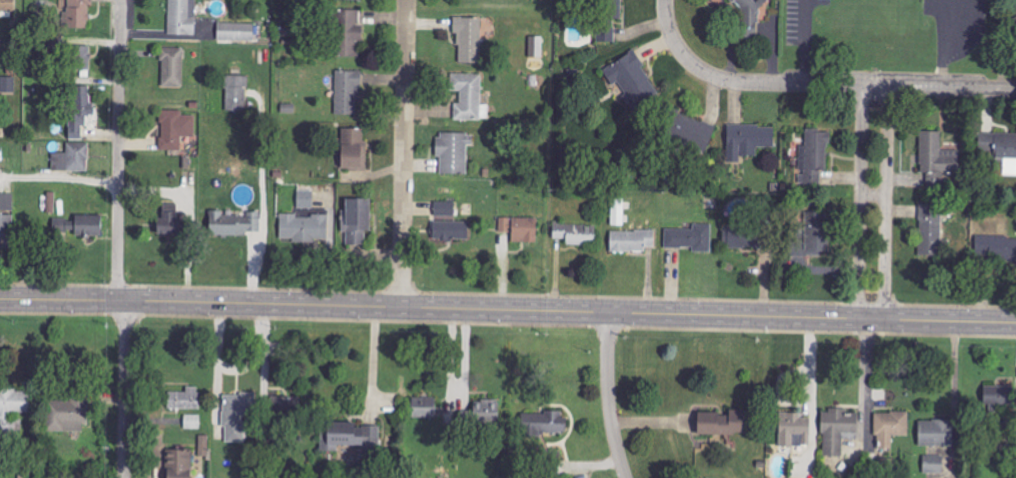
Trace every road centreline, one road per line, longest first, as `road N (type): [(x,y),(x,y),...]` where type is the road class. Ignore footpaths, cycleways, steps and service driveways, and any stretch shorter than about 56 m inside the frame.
road 1 (tertiary): [(0,299),(1015,324)]
road 2 (residential): [(400,308),(407,0)]
road 3 (residential): [(121,0),(118,301)]
road 4 (residential): [(716,78),(1015,90)]
road 5 (residential): [(876,86),(871,320)]
road 6 (residential): [(127,301),(125,477)]
road 7 (residential): [(608,313),(608,389),(626,477)]

